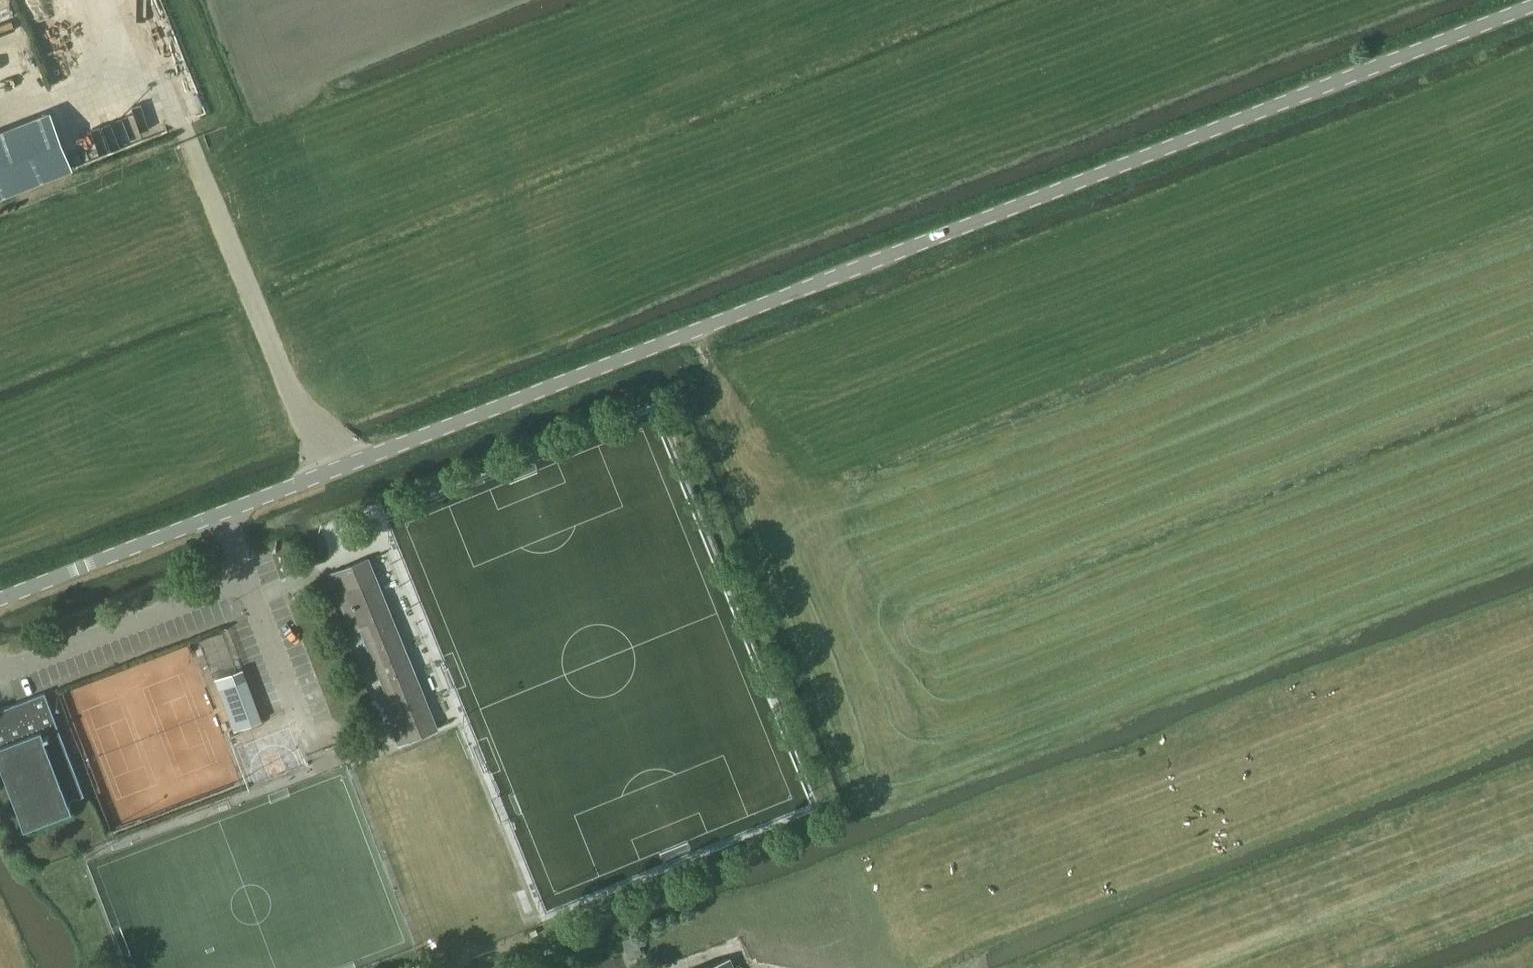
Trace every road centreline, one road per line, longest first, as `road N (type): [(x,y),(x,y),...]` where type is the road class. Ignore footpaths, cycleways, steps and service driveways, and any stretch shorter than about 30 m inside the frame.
road 1 (unclassified): [(0,598),(1532,4)]

